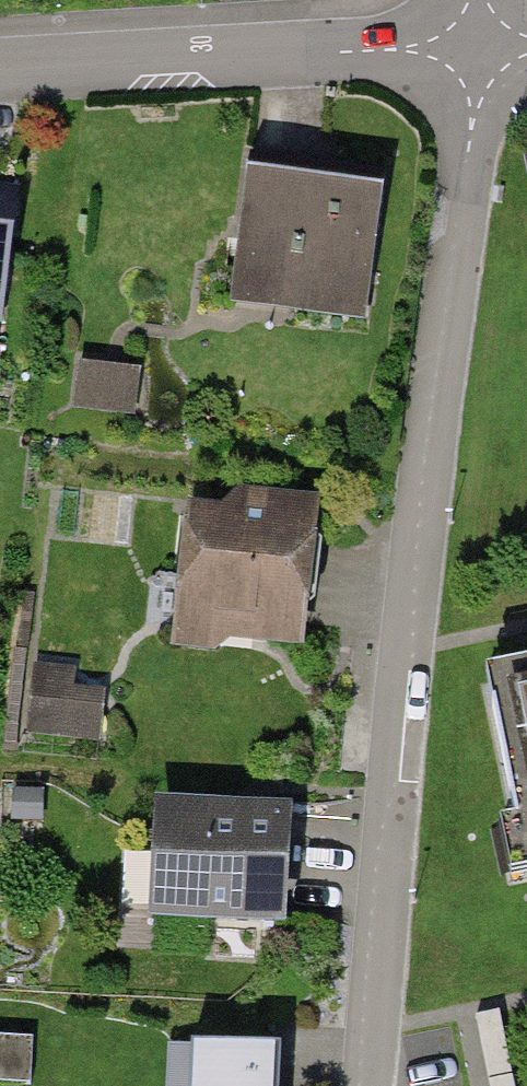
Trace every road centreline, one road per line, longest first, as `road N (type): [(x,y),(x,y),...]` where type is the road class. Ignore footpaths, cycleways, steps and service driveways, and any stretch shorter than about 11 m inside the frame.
road 1 (residential): [(374,1085),(479,46)]
road 2 (residential): [(479,46),(0,71)]

